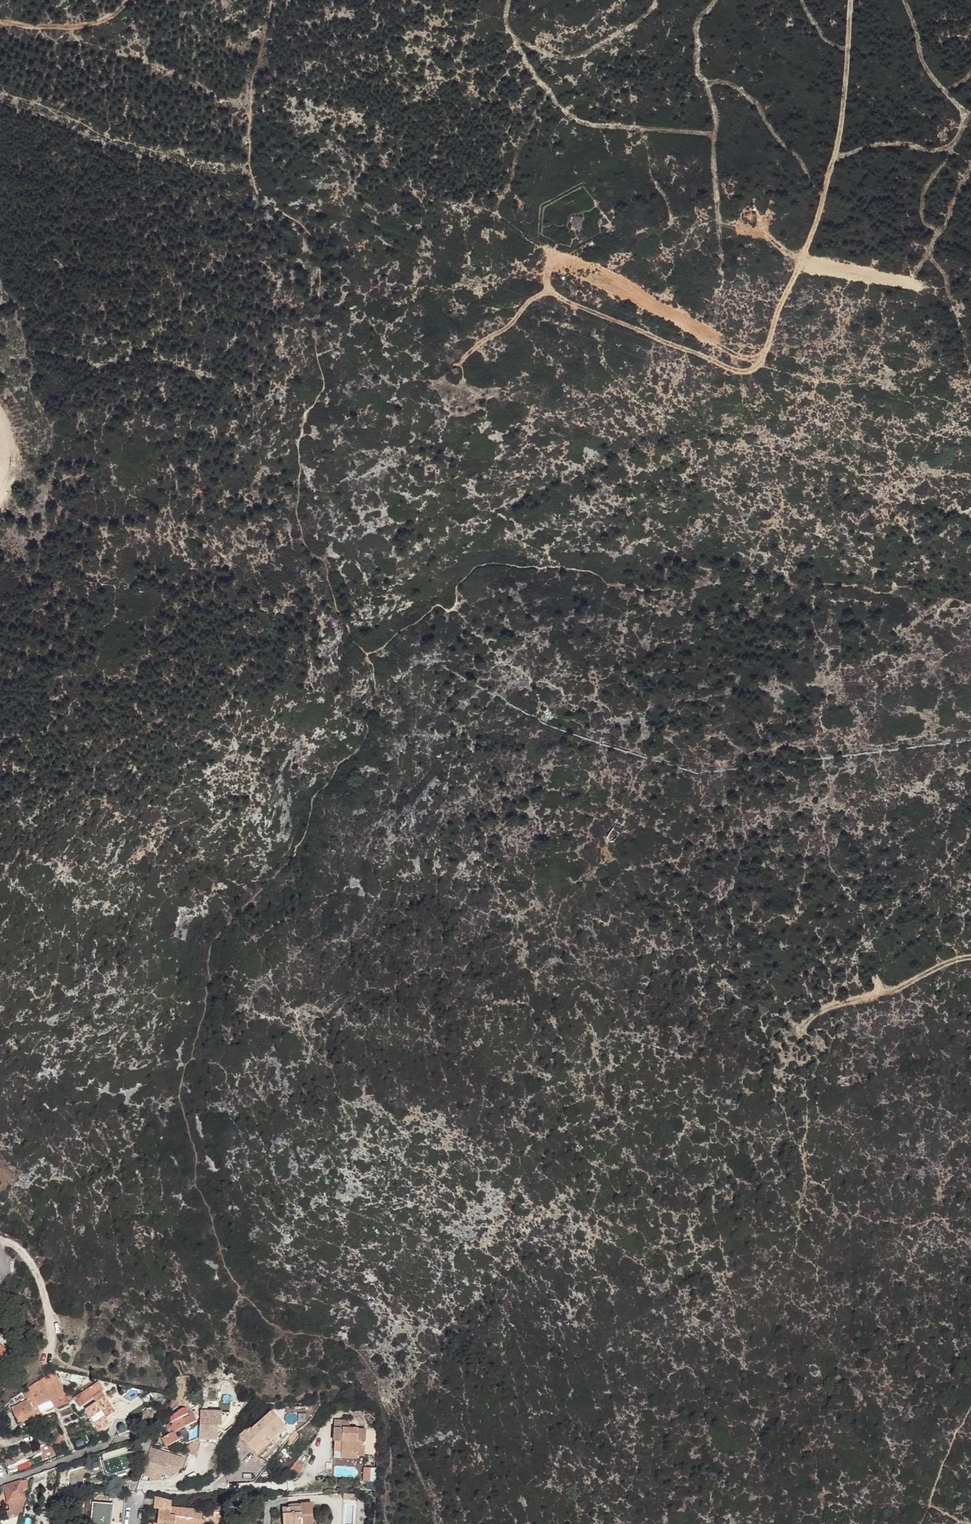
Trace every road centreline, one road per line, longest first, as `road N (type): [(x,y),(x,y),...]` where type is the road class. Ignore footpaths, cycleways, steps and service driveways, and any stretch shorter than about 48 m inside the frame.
road 1 (track): [(851,0),(842,122),(821,211),(751,369),(545,292),(463,360)]
road 2 (track): [(923,1523),(970,1400)]

